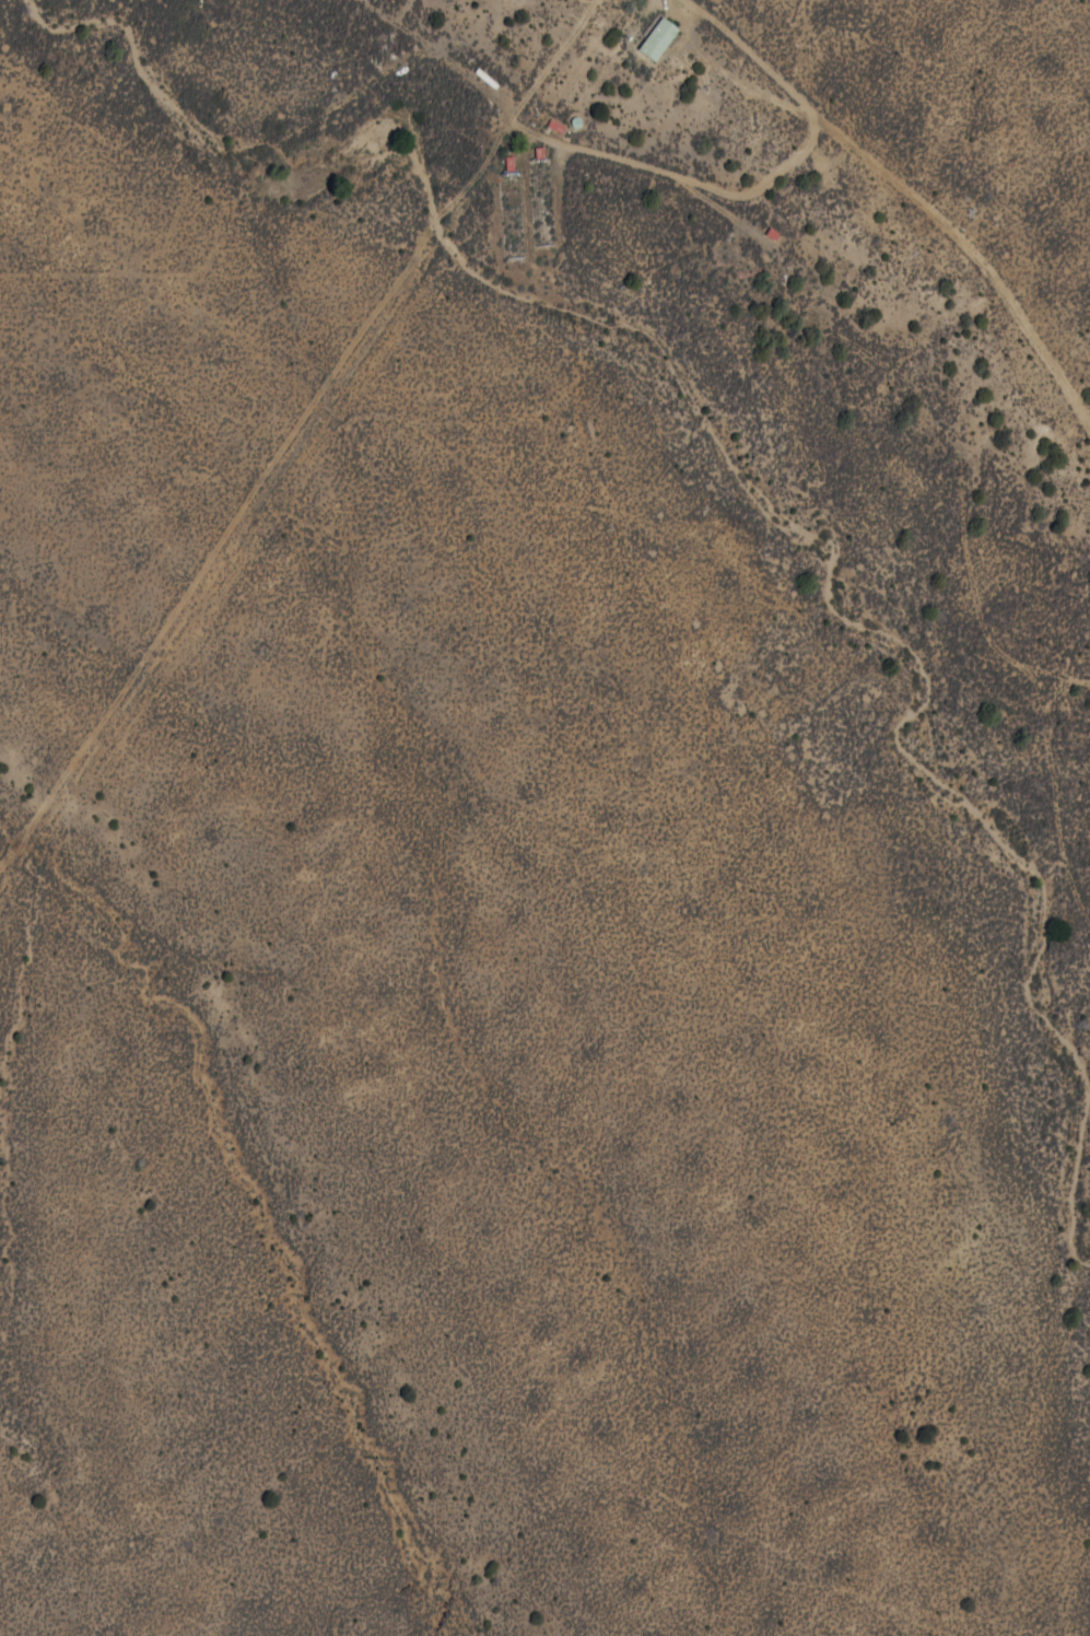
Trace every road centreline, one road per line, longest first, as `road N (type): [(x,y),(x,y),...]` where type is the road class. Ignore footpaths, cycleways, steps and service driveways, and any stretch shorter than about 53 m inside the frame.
road 1 (track): [(1089,419),(992,270),(944,215),(823,116)]

